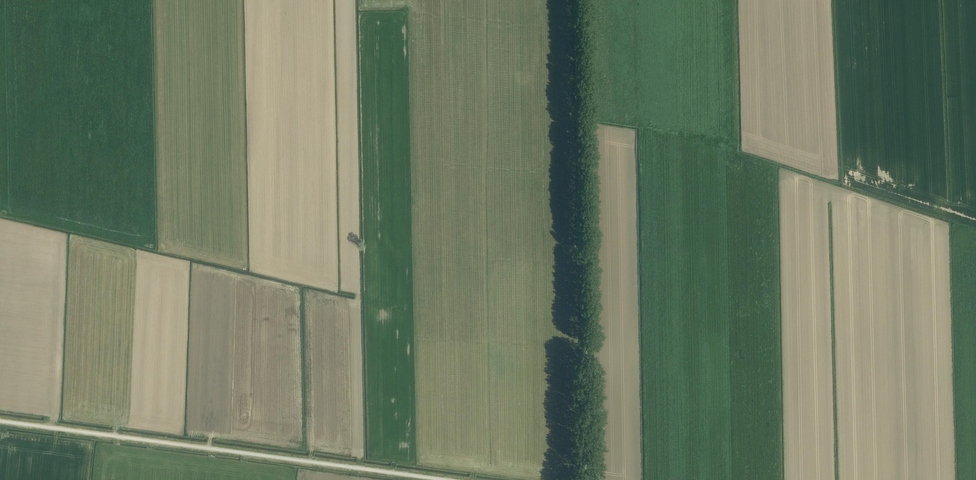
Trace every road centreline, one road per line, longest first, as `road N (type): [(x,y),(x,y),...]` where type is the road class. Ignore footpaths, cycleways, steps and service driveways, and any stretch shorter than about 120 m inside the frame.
road 1 (unclassified): [(585,479),(579,0)]
road 2 (unclassified): [(447,479),(0,421)]

